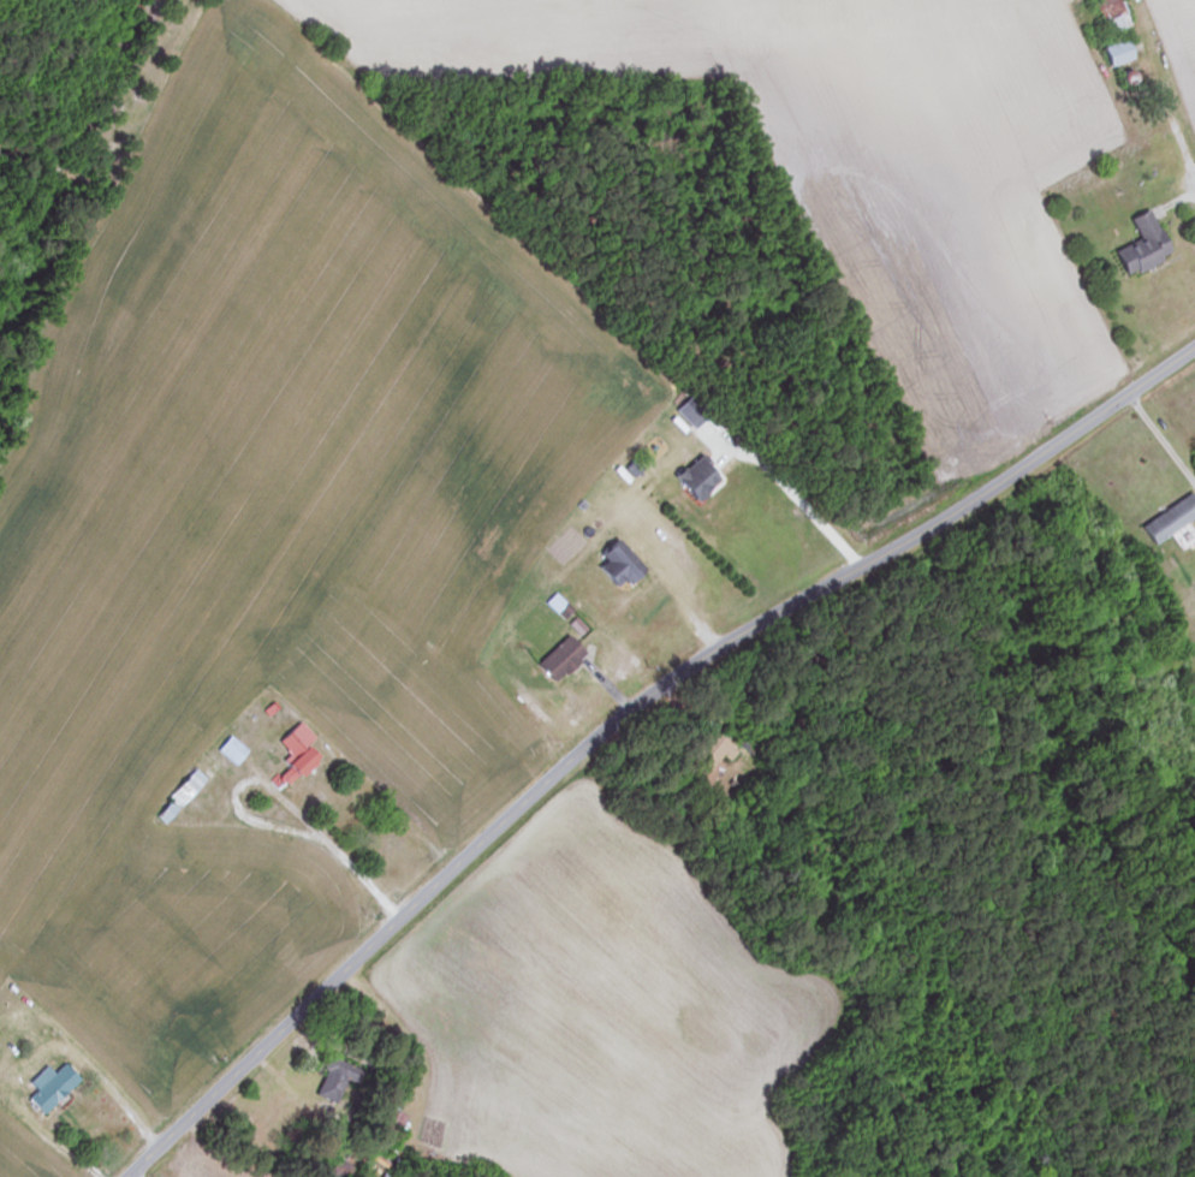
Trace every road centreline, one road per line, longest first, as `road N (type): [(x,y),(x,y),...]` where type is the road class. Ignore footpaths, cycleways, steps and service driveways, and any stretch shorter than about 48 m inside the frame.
road 1 (tertiary): [(122,1176),(579,749),(701,658),(995,485)]
road 2 (tertiary): [(995,485),(1194,346)]

